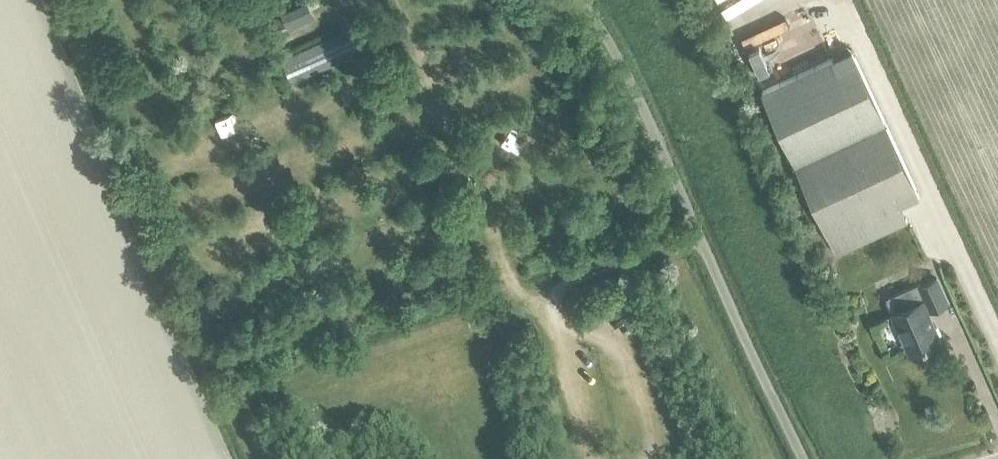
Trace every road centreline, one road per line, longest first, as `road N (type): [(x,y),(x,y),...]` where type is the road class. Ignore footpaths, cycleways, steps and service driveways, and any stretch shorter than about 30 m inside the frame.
road 1 (unclassified): [(803,458),(639,101),(577,0)]

